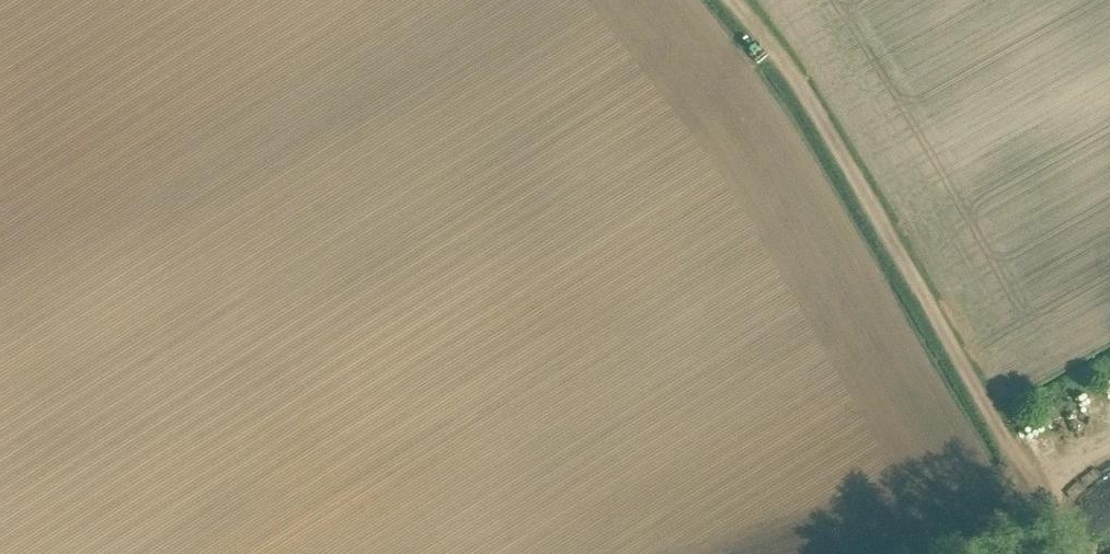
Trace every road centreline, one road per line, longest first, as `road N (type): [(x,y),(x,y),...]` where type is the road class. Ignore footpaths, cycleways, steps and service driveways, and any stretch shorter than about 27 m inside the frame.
road 1 (track): [(1075,553),(806,96),(733,0)]

